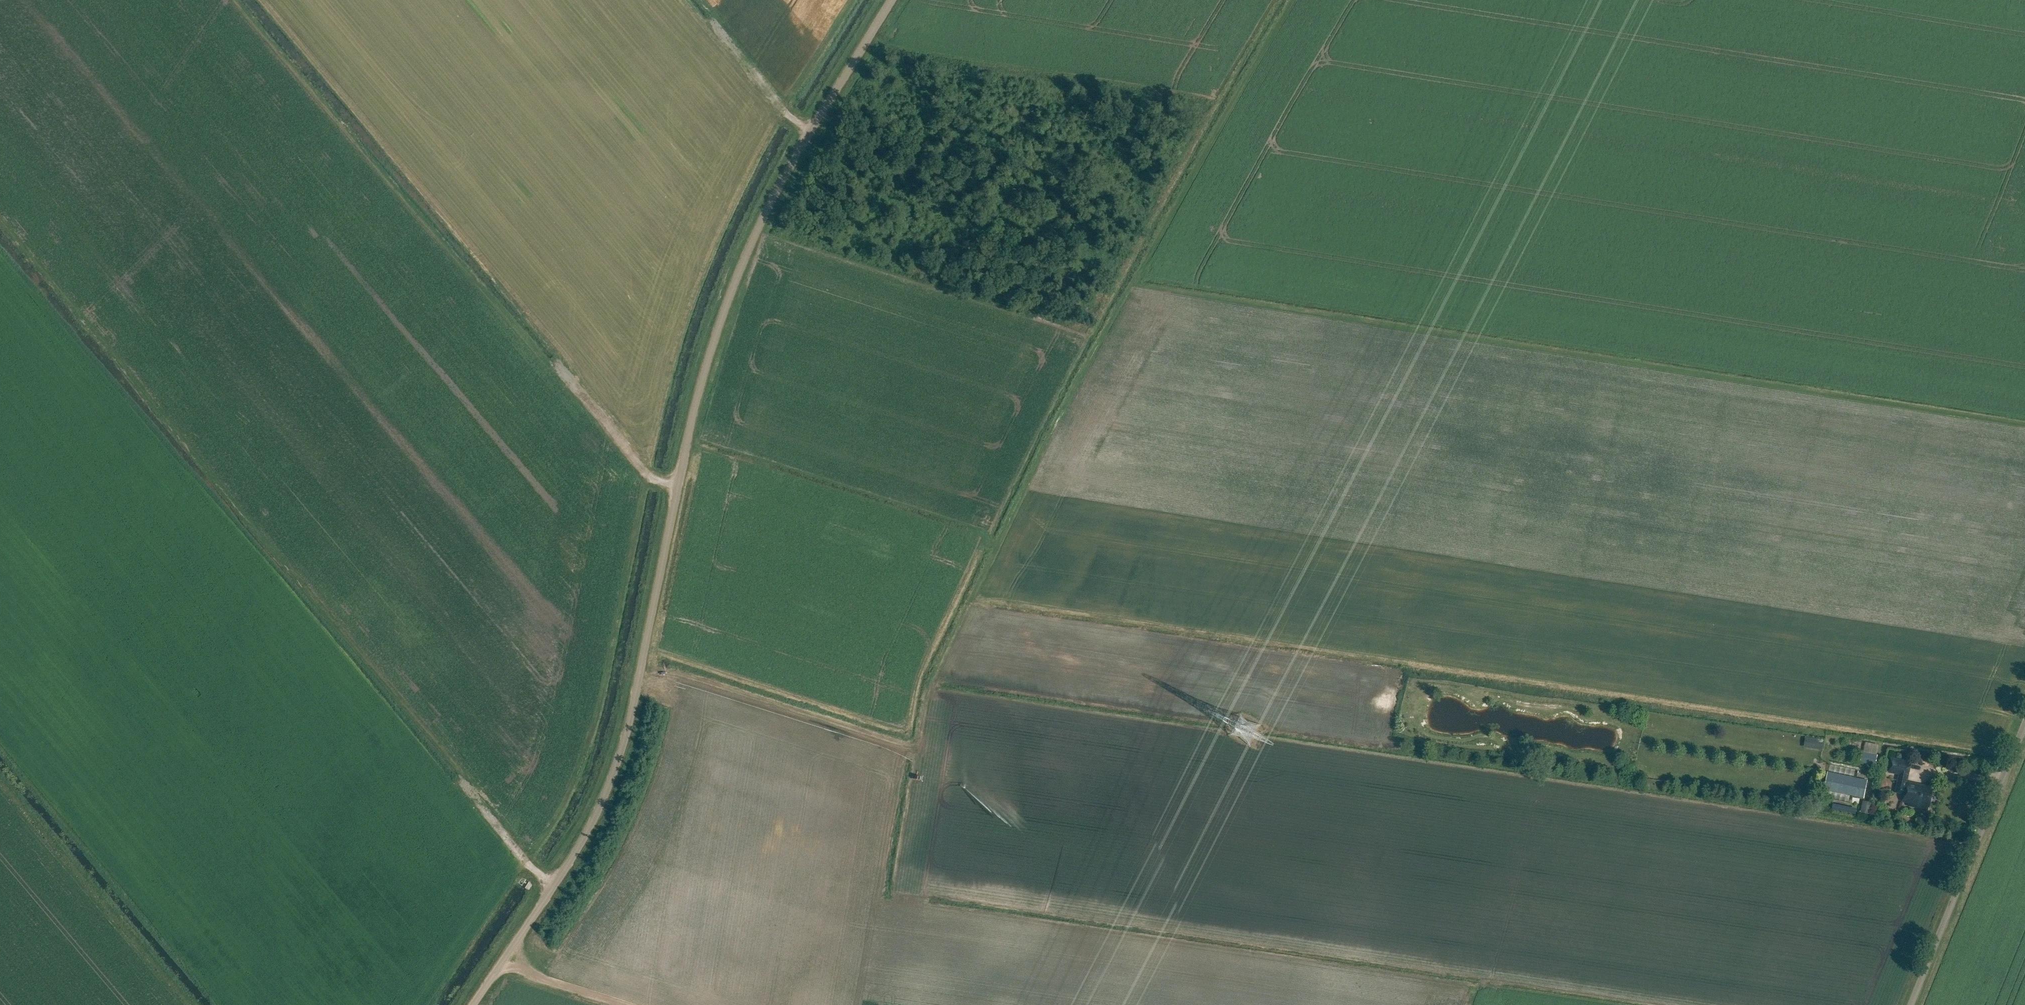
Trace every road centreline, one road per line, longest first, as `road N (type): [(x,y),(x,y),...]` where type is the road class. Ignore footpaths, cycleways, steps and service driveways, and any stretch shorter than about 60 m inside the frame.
road 1 (unclassified): [(472,1004),(556,883),(607,788),(631,715),(690,424),(722,311),(775,192),(891,0)]
road 2 (unclassified): [(1910,1004),(2024,720)]

